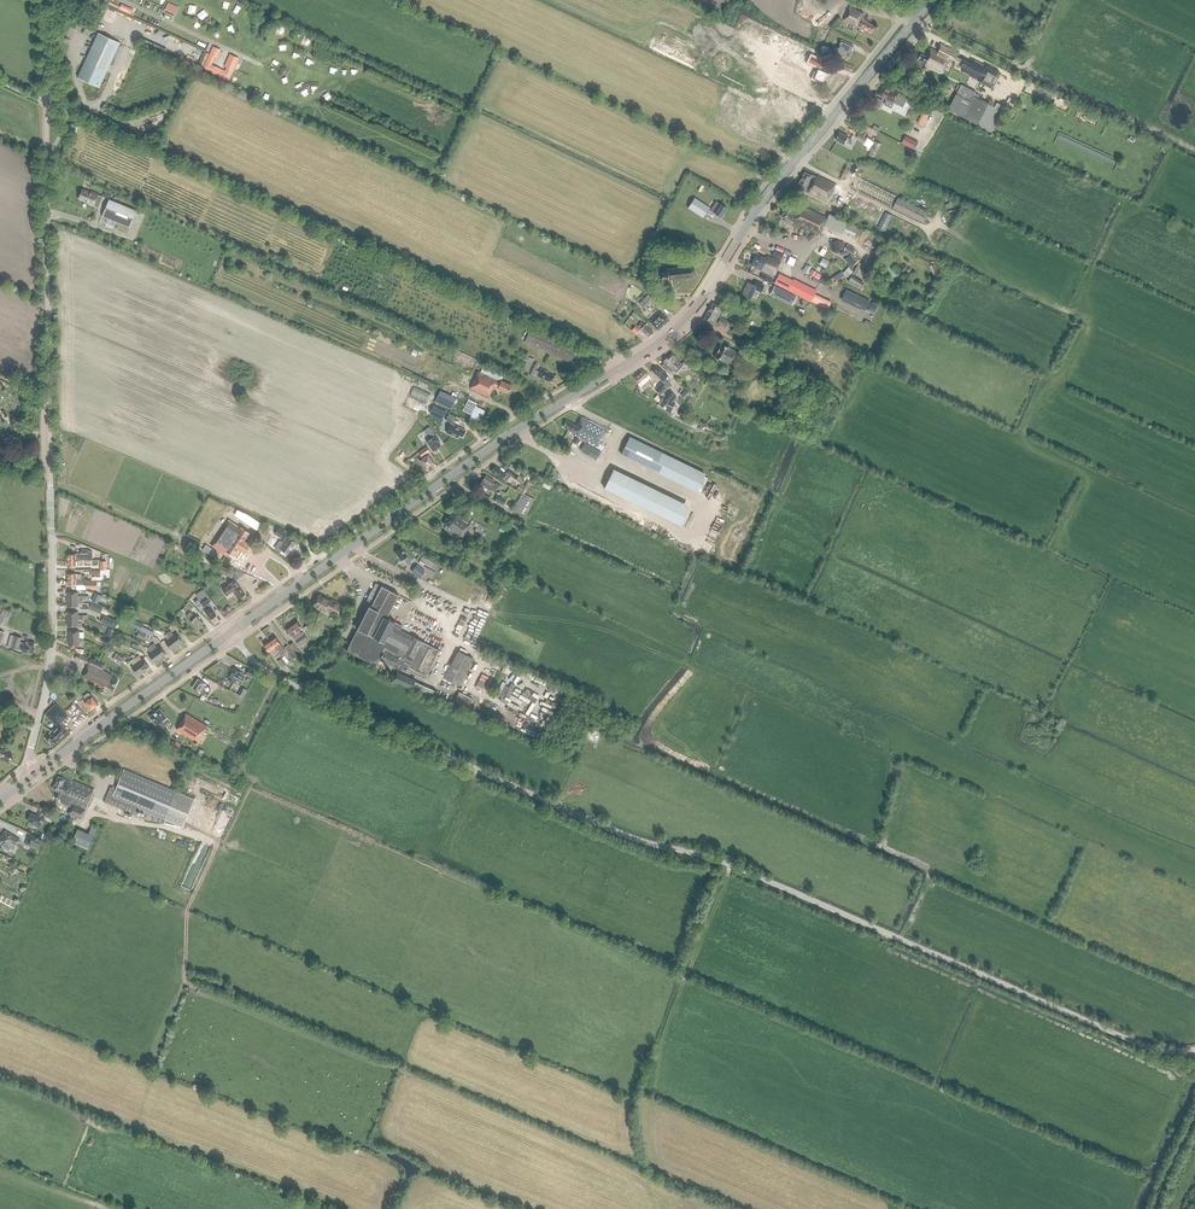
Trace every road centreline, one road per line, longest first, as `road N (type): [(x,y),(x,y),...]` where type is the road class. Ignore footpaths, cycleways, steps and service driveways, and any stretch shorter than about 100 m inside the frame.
road 1 (unclassified): [(1194,1049),(1139,1044),(720,860),(633,838),(298,688),(244,652)]
road 2 (primary): [(230,633),(666,337),(702,299),(754,213)]
road 3 (tertiary): [(35,775),(32,748),(51,644),(47,156)]
road 4 (unclassified): [(913,22),(899,22),(767,182),(750,203),(754,213)]
road 5 (unclassified): [(754,213),(764,214),(921,28)]
road 6 (primary): [(754,213),(913,22)]
road 7 (primary): [(35,775),(230,633)]

